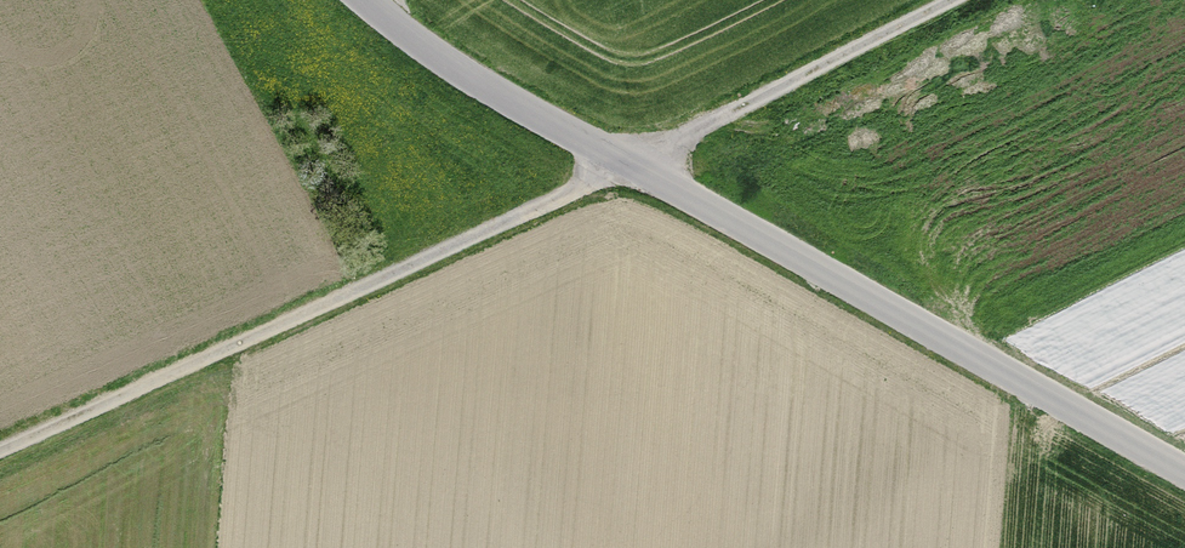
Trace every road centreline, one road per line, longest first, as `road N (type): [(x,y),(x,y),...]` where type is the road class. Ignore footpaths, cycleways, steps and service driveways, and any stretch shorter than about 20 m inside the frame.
road 1 (track): [(950,0),(625,165),(0,453)]
road 2 (tertiary): [(364,0),(463,72),(1184,474)]

